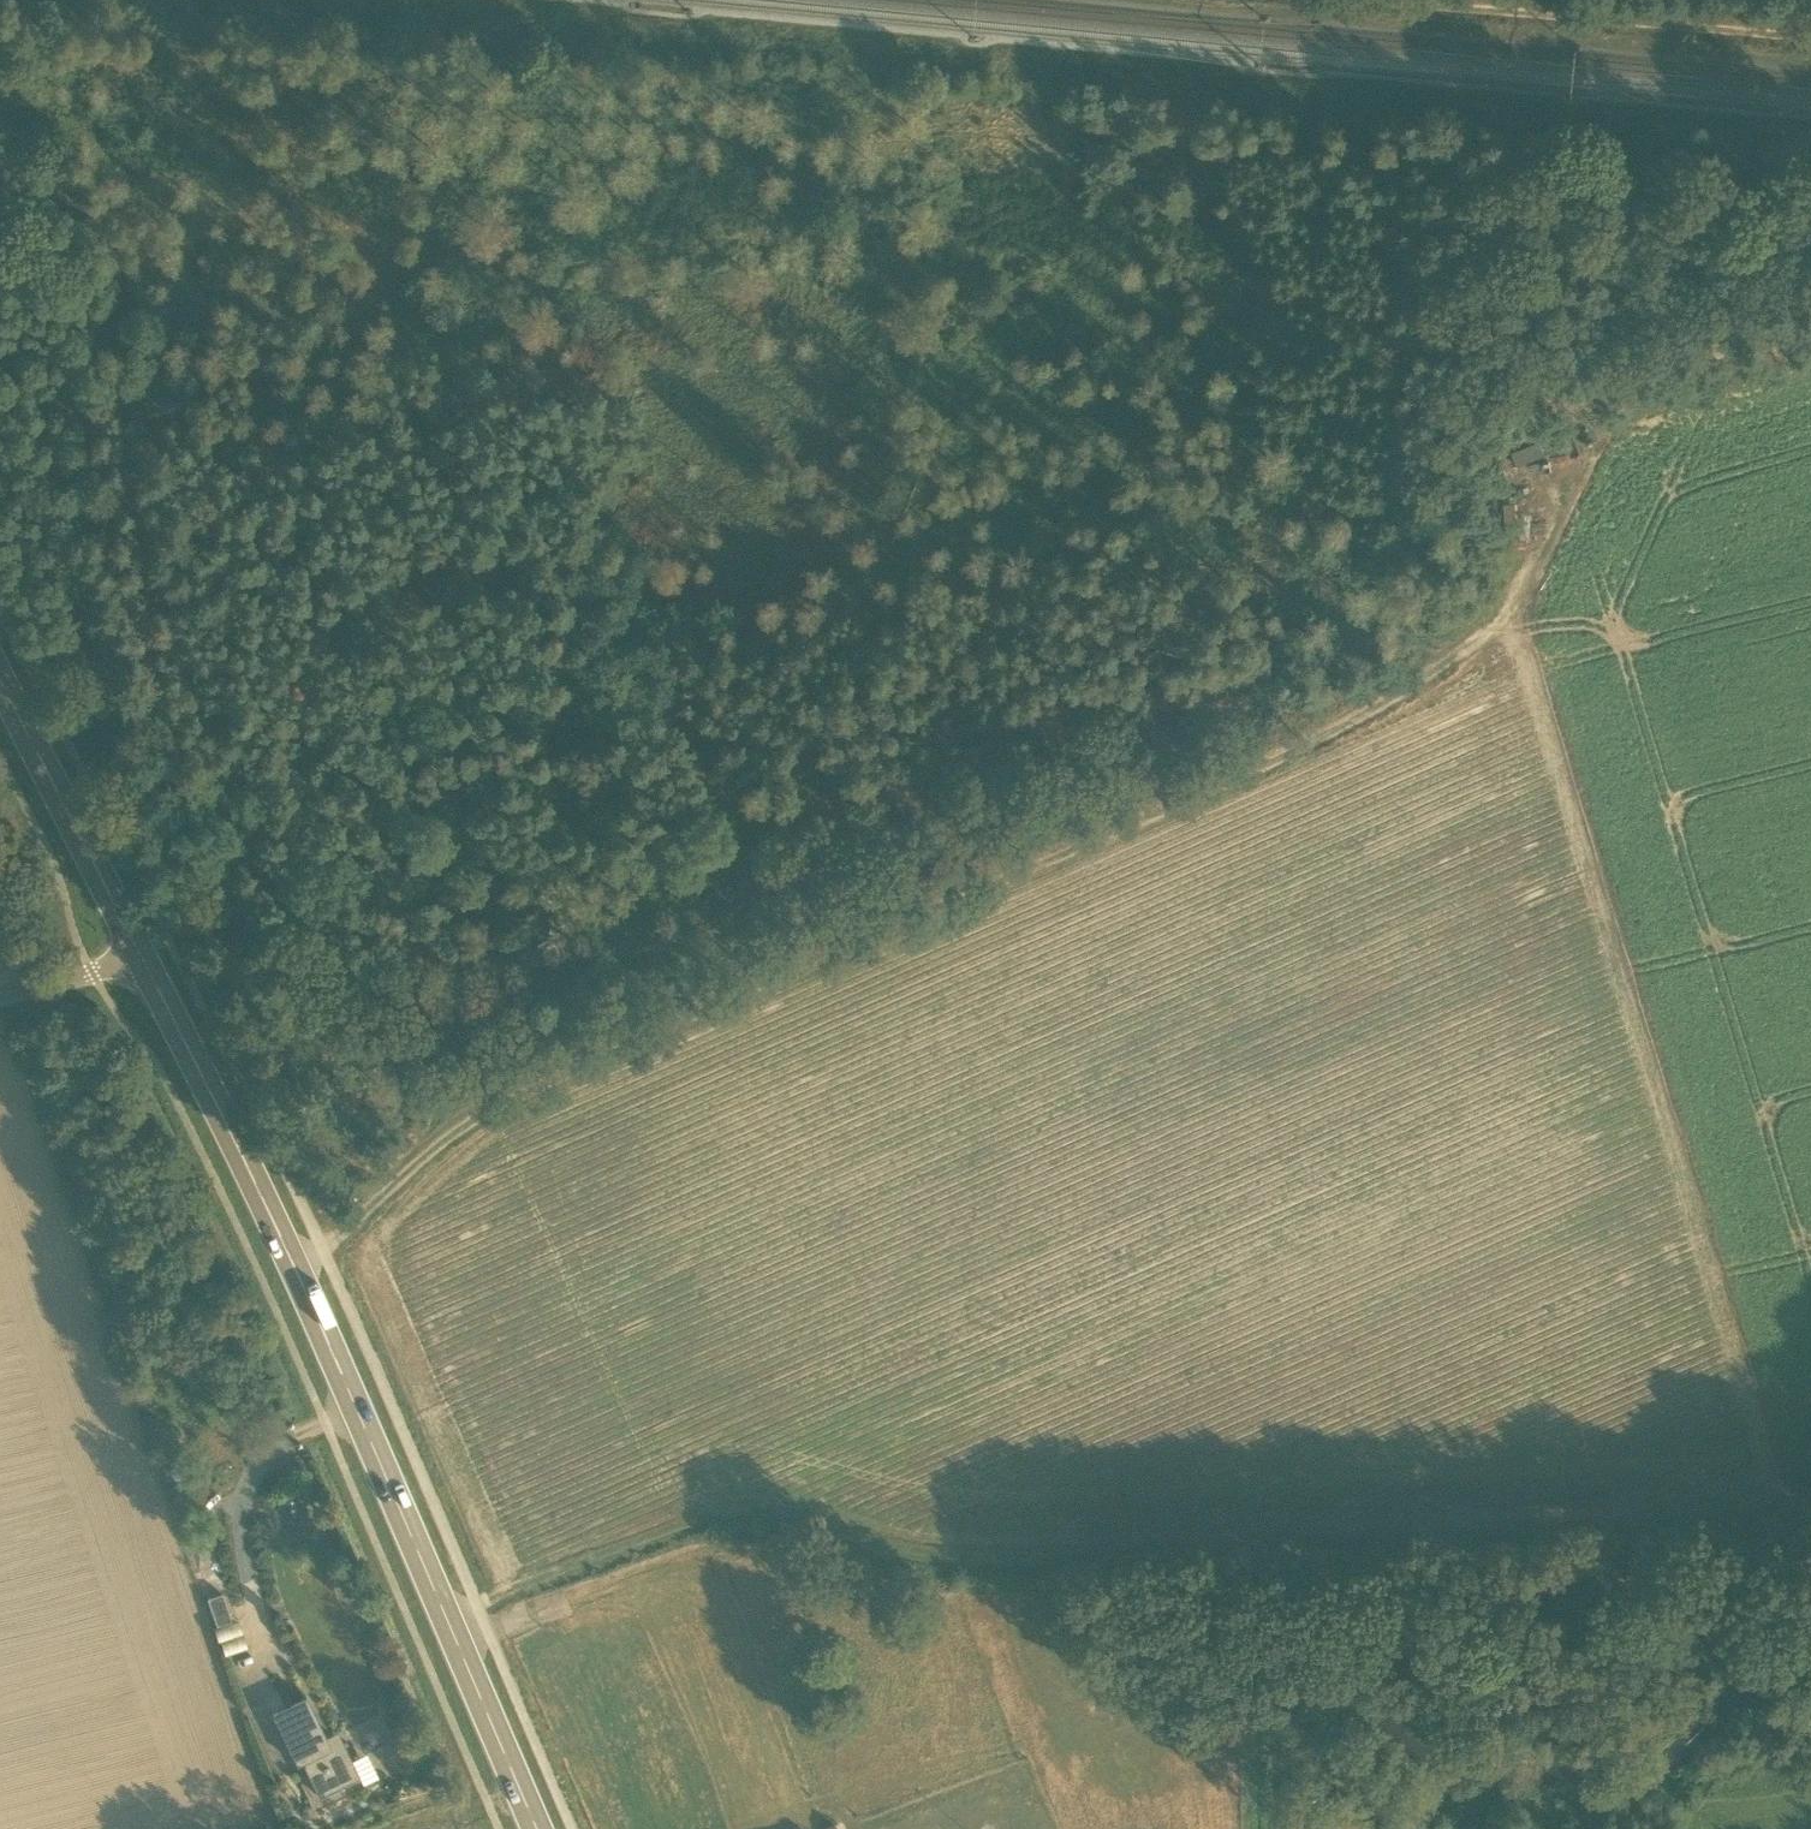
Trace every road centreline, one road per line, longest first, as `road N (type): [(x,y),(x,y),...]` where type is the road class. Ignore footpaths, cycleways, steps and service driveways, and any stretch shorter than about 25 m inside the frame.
road 1 (track): [(1513,553),(1481,632),(1358,714),(1173,802),(771,963),(558,1060),(461,1119),(297,1265)]
road 2 (track): [(1810,1498),(1762,1519),(963,1558),(847,1524),(748,1514),(660,1526),(443,1616)]
road 3 (primary): [(535,1828),(297,1265),(144,960)]
road 4 (track): [(1351,0),(1795,37)]
road 5 (primary): [(144,960),(0,682)]
road 6 (unclassified): [(0,996),(144,960)]

